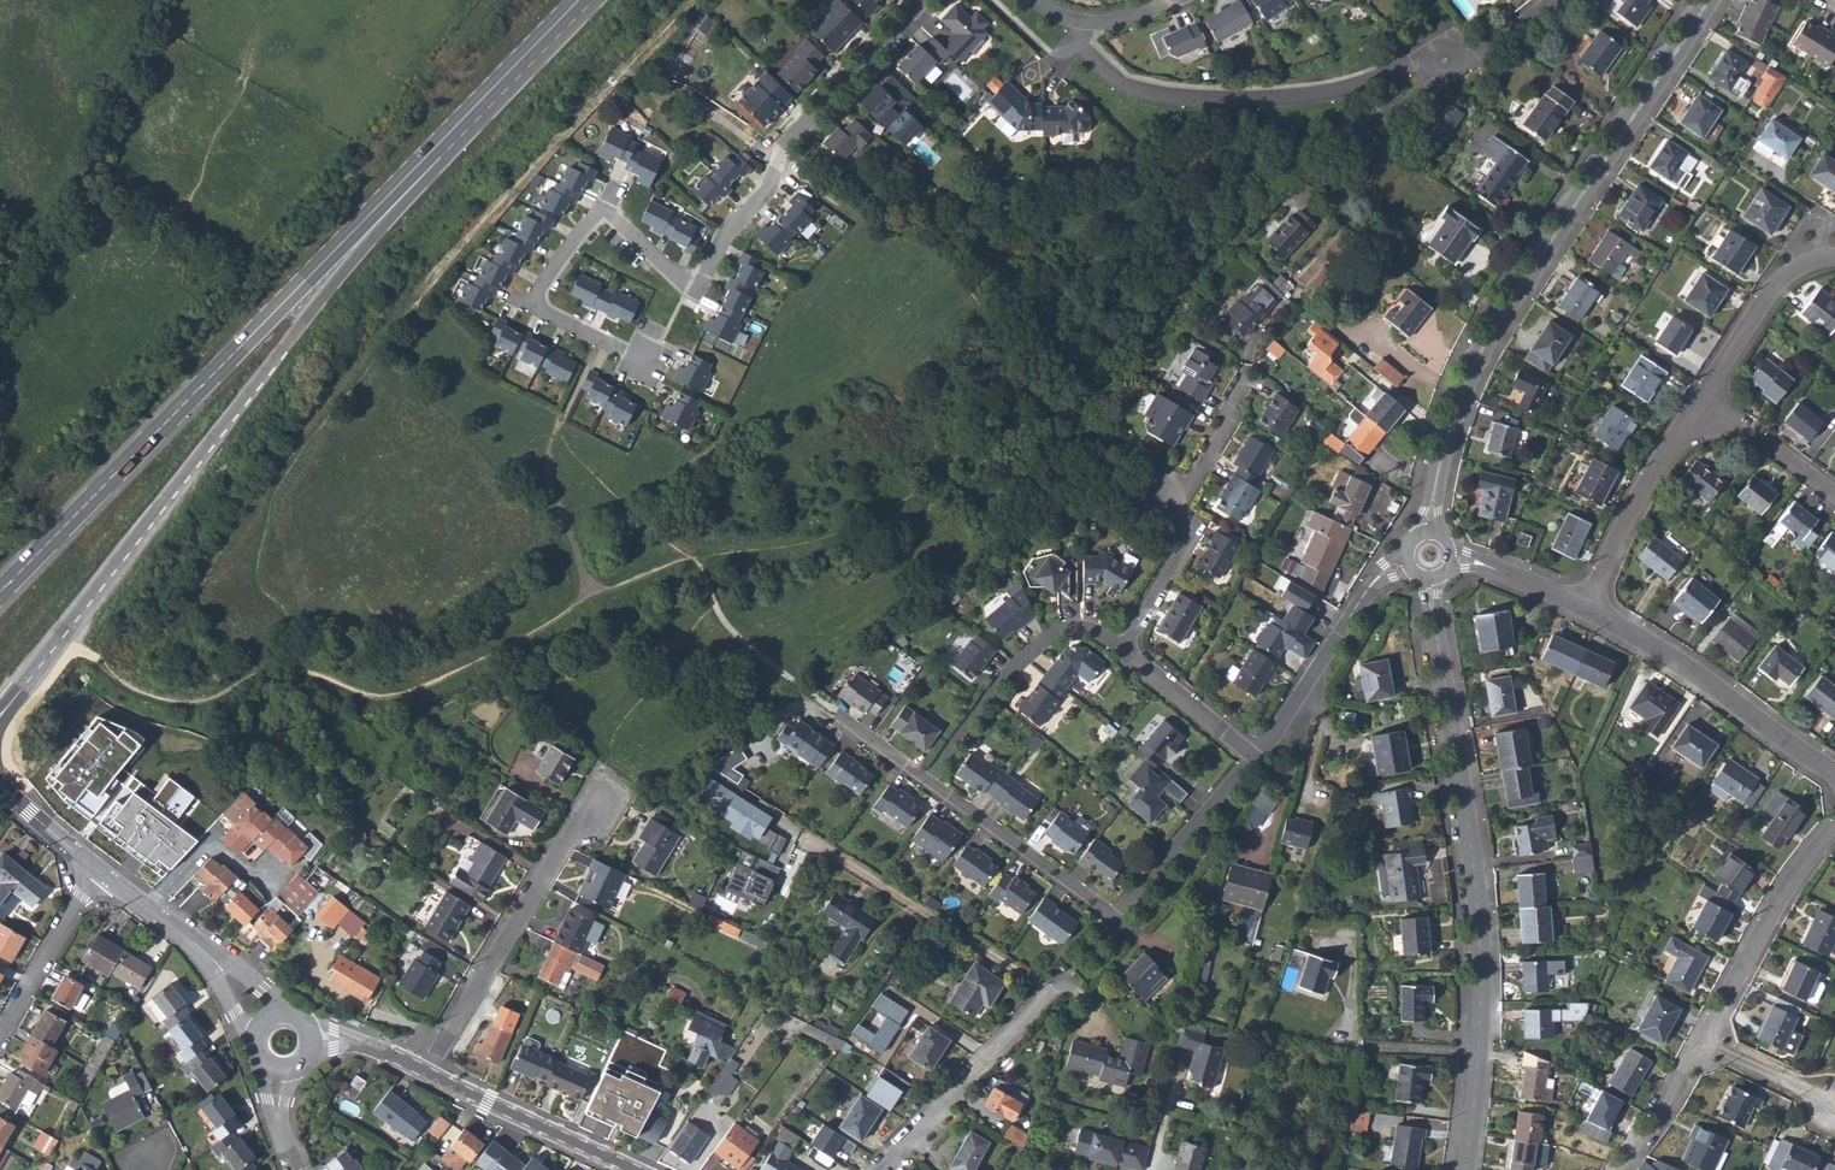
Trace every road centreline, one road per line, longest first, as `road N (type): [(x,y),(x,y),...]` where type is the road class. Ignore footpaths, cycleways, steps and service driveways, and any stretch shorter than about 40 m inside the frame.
road 1 (secondary): [(35,679),(378,242),(605,0)]
road 2 (secondary): [(576,0),(0,598)]
road 3 (residential): [(926,0),(786,141),(769,187),(724,236),(700,288),(615,216),(601,212),(574,237),(537,305),(649,363)]
road 4 (track): [(1377,110),(1364,100),(1285,125),(1199,120),(1145,162),(1111,177),(905,226),(858,218),(777,157)]
road 5 (tertiary): [(1432,531),(1449,429),(1488,341),(1711,0)]
road 6 (tertiary): [(1430,587),(1480,948),(1466,1169)]
road 7 (residential): [(1081,25),(1081,48),(1122,86),(1184,100),(1292,100),(1365,87),(1475,51),(1554,0)]
road 8 (track): [(364,366),(511,186),(689,0)]
road 9 (residential): [(600,811),(567,839),(427,1073)]
road 10 (residential): [(1584,610),(1834,776)]
road 11 (residential): [(880,1169),(1071,972)]
road 12 (residential): [(927,782),(1017,664),(1047,639),(1089,629),(1124,651)]
road 13 (residential): [(1703,1041),(1793,880),(1834,829)]
road 14 (residential): [(1256,760),(1371,587),(1400,568)]
road 15 (residential): [(927,782),(1116,920)]
road 16 (residential): [(1584,610),(1638,501),(1697,410)]
road 17 (tertiary): [(635,1169),(427,1073)]
road 18 (residential): [(1116,920),(1256,760)]
road 19 (residential): [(1697,410),(1778,284),(1795,270),(1834,260)]
road 20 (residential): [(0,1038),(100,871)]
road 21 (residential): [(149,909),(213,845),(266,888),(283,872)]
road 22 (residential): [(1124,651),(1256,760)]
road 23 (residential): [(1124,651),(1190,540),(1183,500)]
road 24 (residential): [(1697,410),(1748,434),(1834,498)]
road 25 (tertiary): [(265,1022),(203,949),(149,909)]
road 26 (residential): [(1616,1169),(1703,1041)]
road 27 (residential): [(1703,1041),(1832,1112)]
road 28 (residential): [(1183,500),(1227,433),(1251,374)]
road 29 (residential): [(1455,561),(1584,610)]
road 30 (tertiary): [(427,1073),(353,1044),(310,1043)]

